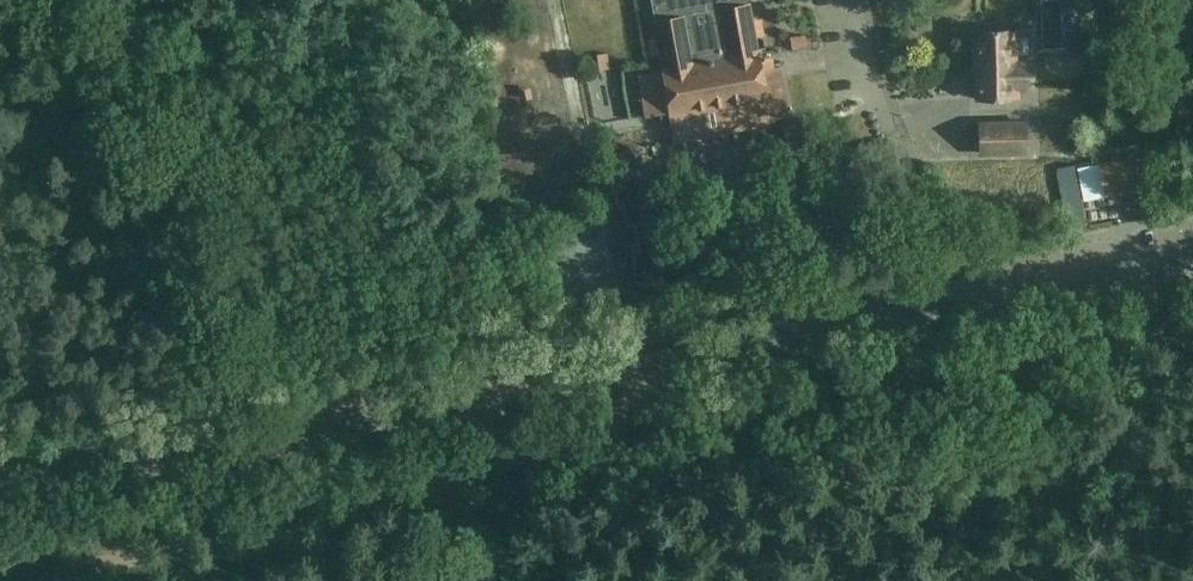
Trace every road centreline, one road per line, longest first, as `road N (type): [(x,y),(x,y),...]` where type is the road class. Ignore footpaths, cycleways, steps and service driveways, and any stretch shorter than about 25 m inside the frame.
road 1 (unclassified): [(0,456),(149,459),(1192,257)]

